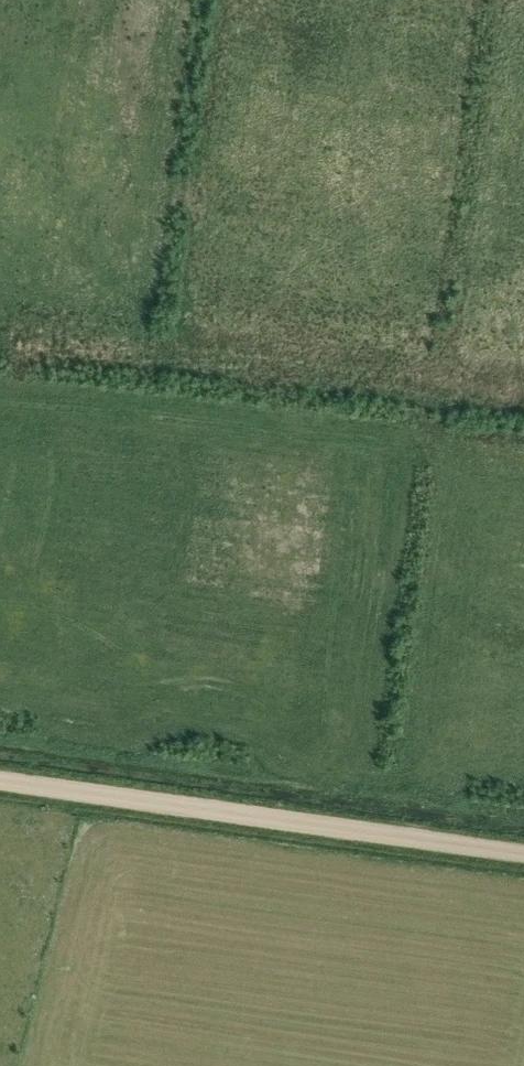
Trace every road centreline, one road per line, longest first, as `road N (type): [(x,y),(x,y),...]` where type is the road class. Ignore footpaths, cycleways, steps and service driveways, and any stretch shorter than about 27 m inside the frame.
road 1 (track): [(523,856),(0,780)]

